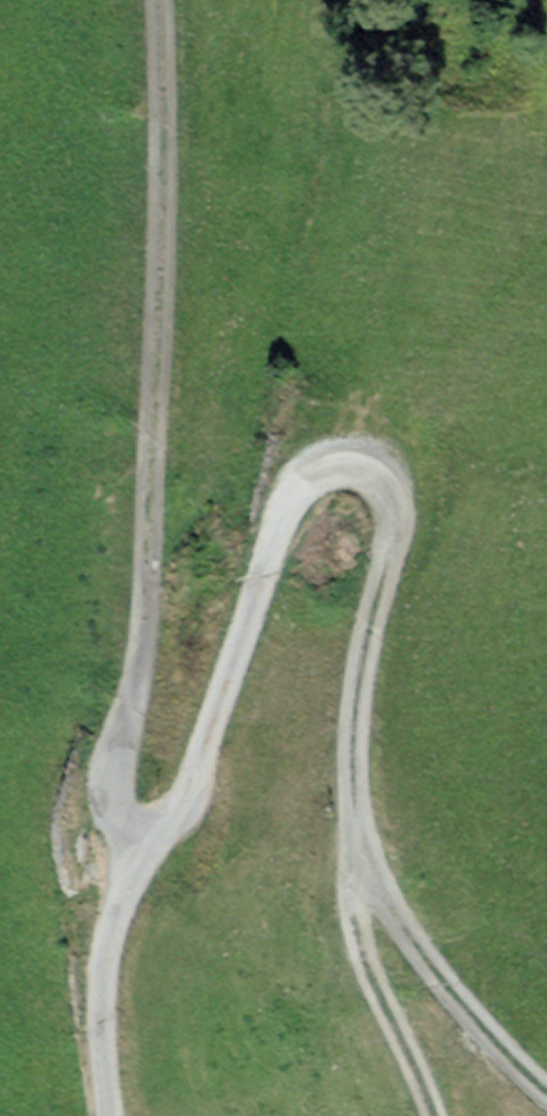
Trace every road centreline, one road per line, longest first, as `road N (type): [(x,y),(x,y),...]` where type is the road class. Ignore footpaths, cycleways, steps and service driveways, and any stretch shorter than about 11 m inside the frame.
road 1 (track): [(138,837),(177,806),(291,498),(360,471),(391,522),(351,741),(358,826),(428,964),(546,1093)]
road 2 (track): [(144,0),(151,429),(101,796),(138,837)]
road 3 (track): [(437,1115),(379,997),(354,908),(358,826)]
road 4 (track): [(138,837),(97,917),(91,1055),(100,1115)]

